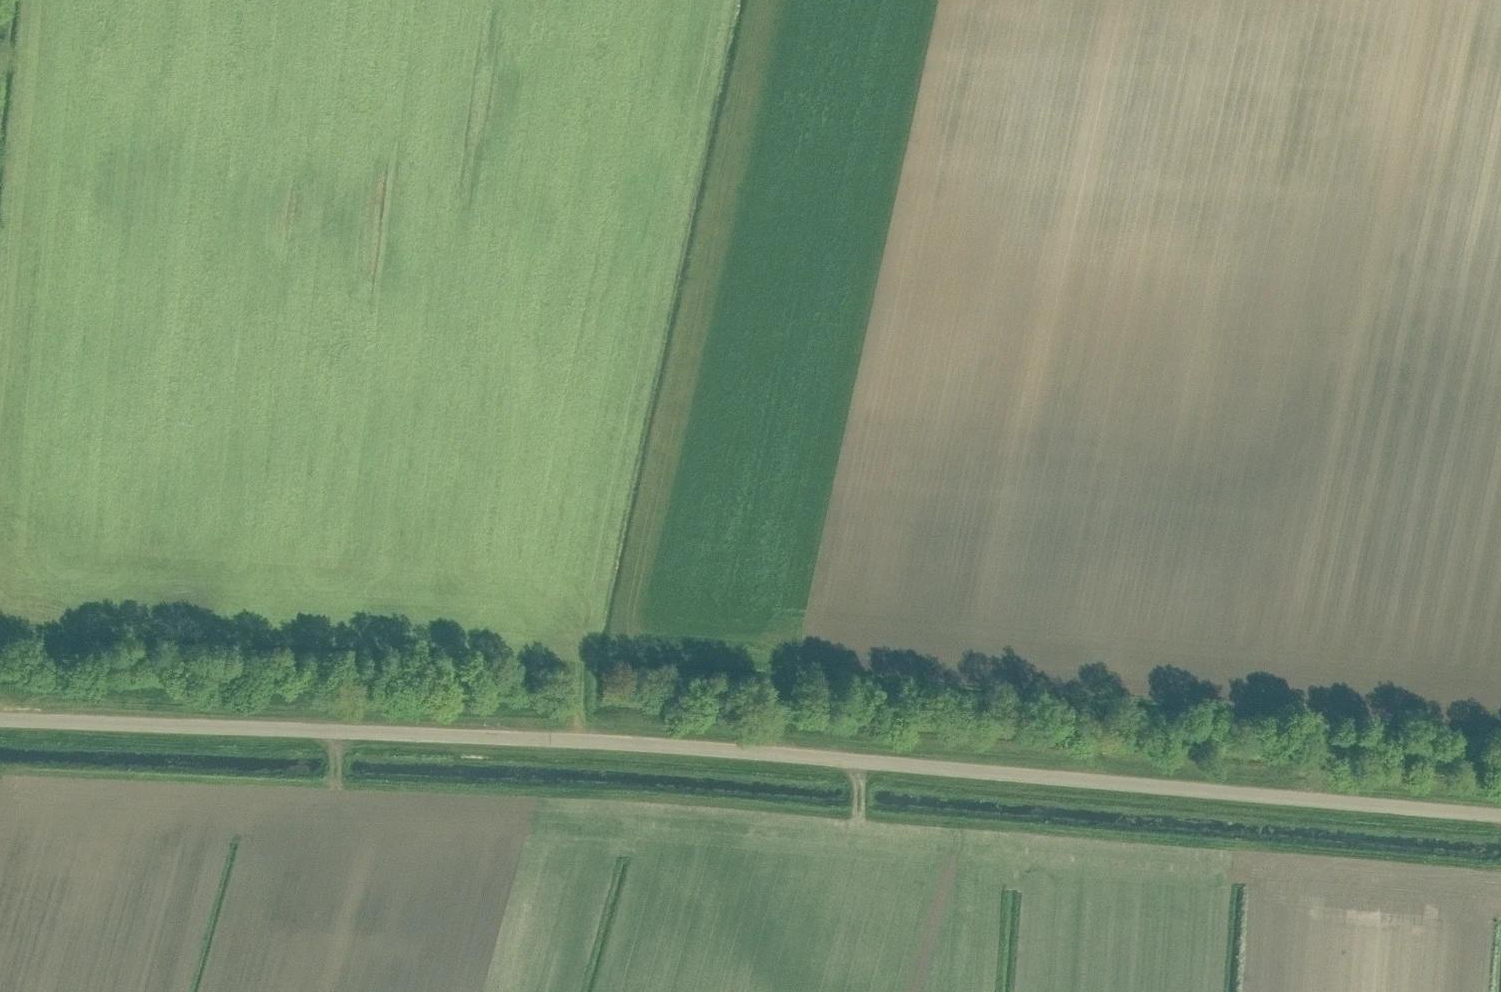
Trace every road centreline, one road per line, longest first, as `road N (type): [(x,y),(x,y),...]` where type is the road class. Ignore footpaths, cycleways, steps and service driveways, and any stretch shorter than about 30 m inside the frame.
road 1 (unclassified): [(1500,815),(788,754),(0,718)]

